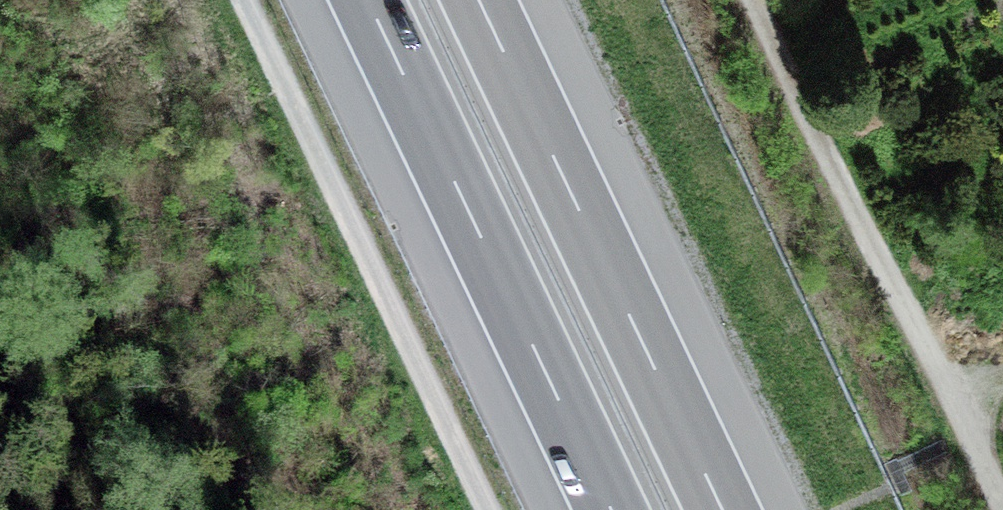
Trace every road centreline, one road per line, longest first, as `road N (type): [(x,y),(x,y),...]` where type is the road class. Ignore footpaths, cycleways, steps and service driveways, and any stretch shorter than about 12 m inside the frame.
road 1 (track): [(1002,509),(753,0)]
road 2 (motorway): [(368,0),(612,509)]
road 3 (motorway): [(723,509),(479,0)]
road 4 (track): [(245,0),(489,509)]

